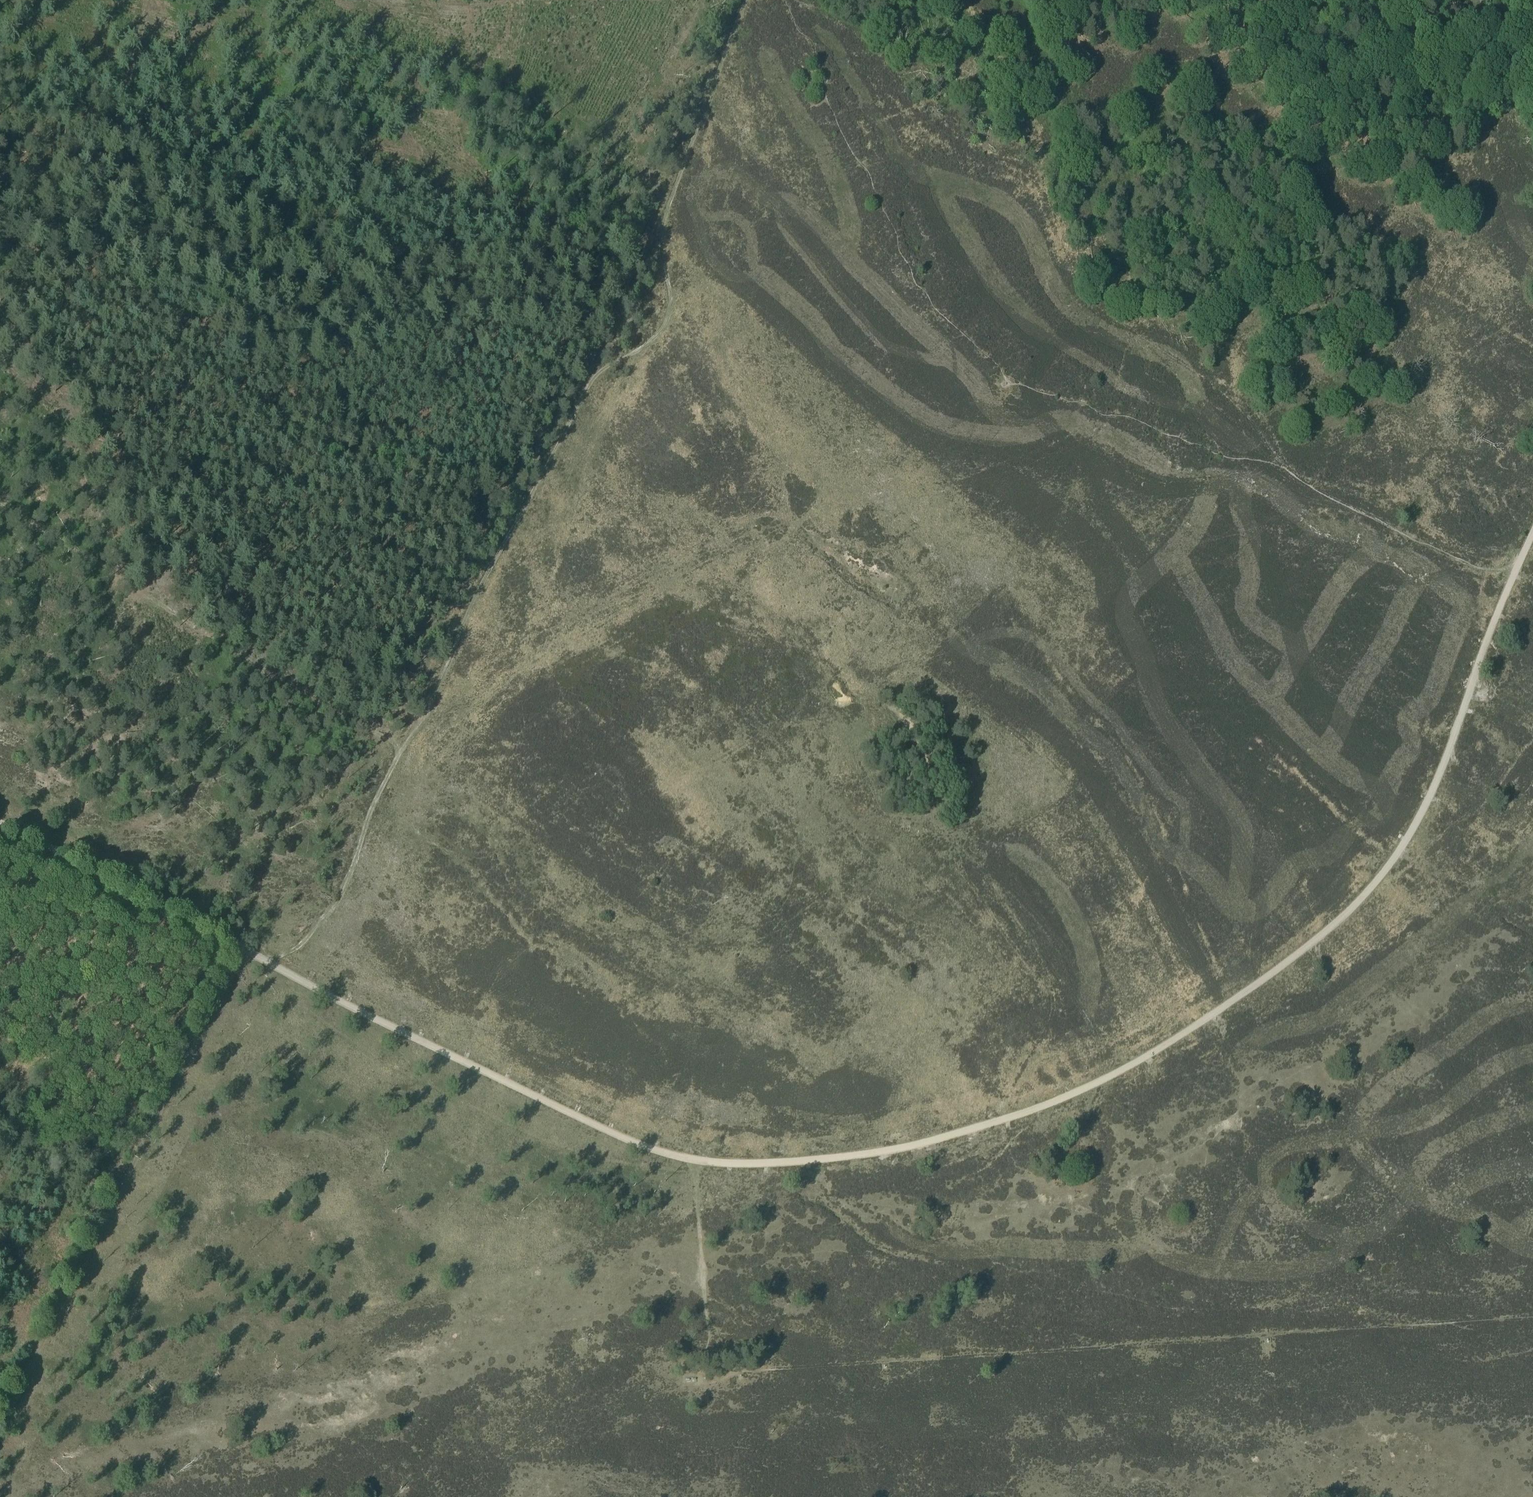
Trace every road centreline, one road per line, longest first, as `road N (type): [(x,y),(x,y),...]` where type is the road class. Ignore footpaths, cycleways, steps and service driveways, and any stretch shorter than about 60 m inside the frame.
road 1 (track): [(0,823),(634,1144),(722,1164),(864,1155),(1062,1100),(1173,1039),(1321,937),(1405,845),(1429,799),(1517,565)]
road 2 (track): [(265,962),(294,948),(334,904),(485,574),(588,388),(662,327),(670,310),(659,252),(664,215),(747,0)]

